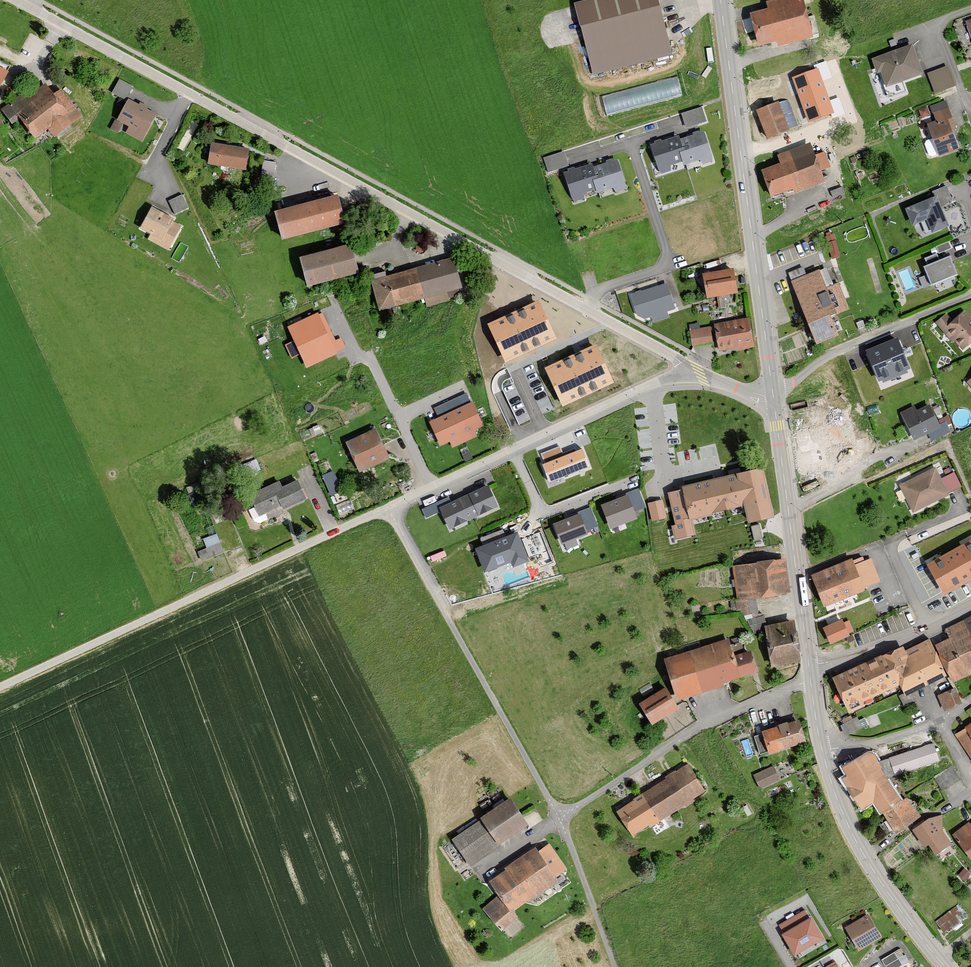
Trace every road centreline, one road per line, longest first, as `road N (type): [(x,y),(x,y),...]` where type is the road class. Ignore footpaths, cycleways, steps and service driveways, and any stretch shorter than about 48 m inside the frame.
road 1 (track): [(0,688),(387,508),(559,818)]
road 2 (residential): [(696,371),(11,0)]
road 3 (residential): [(811,680),(703,725),(559,818),(614,966)]
road 4 (tertiary): [(721,0),(774,399)]
road 5 (residential): [(696,371),(387,508)]
road 6 (tertiary): [(774,399),(809,665)]
road 7 (tertiary): [(822,749),(847,824),(878,879),(945,966)]
road 8 (residential): [(774,399),(837,351),(970,293)]
road 9 (residential): [(822,749),(941,721),(970,773)]
road 10 (residential): [(970,605),(844,659),(809,665)]

